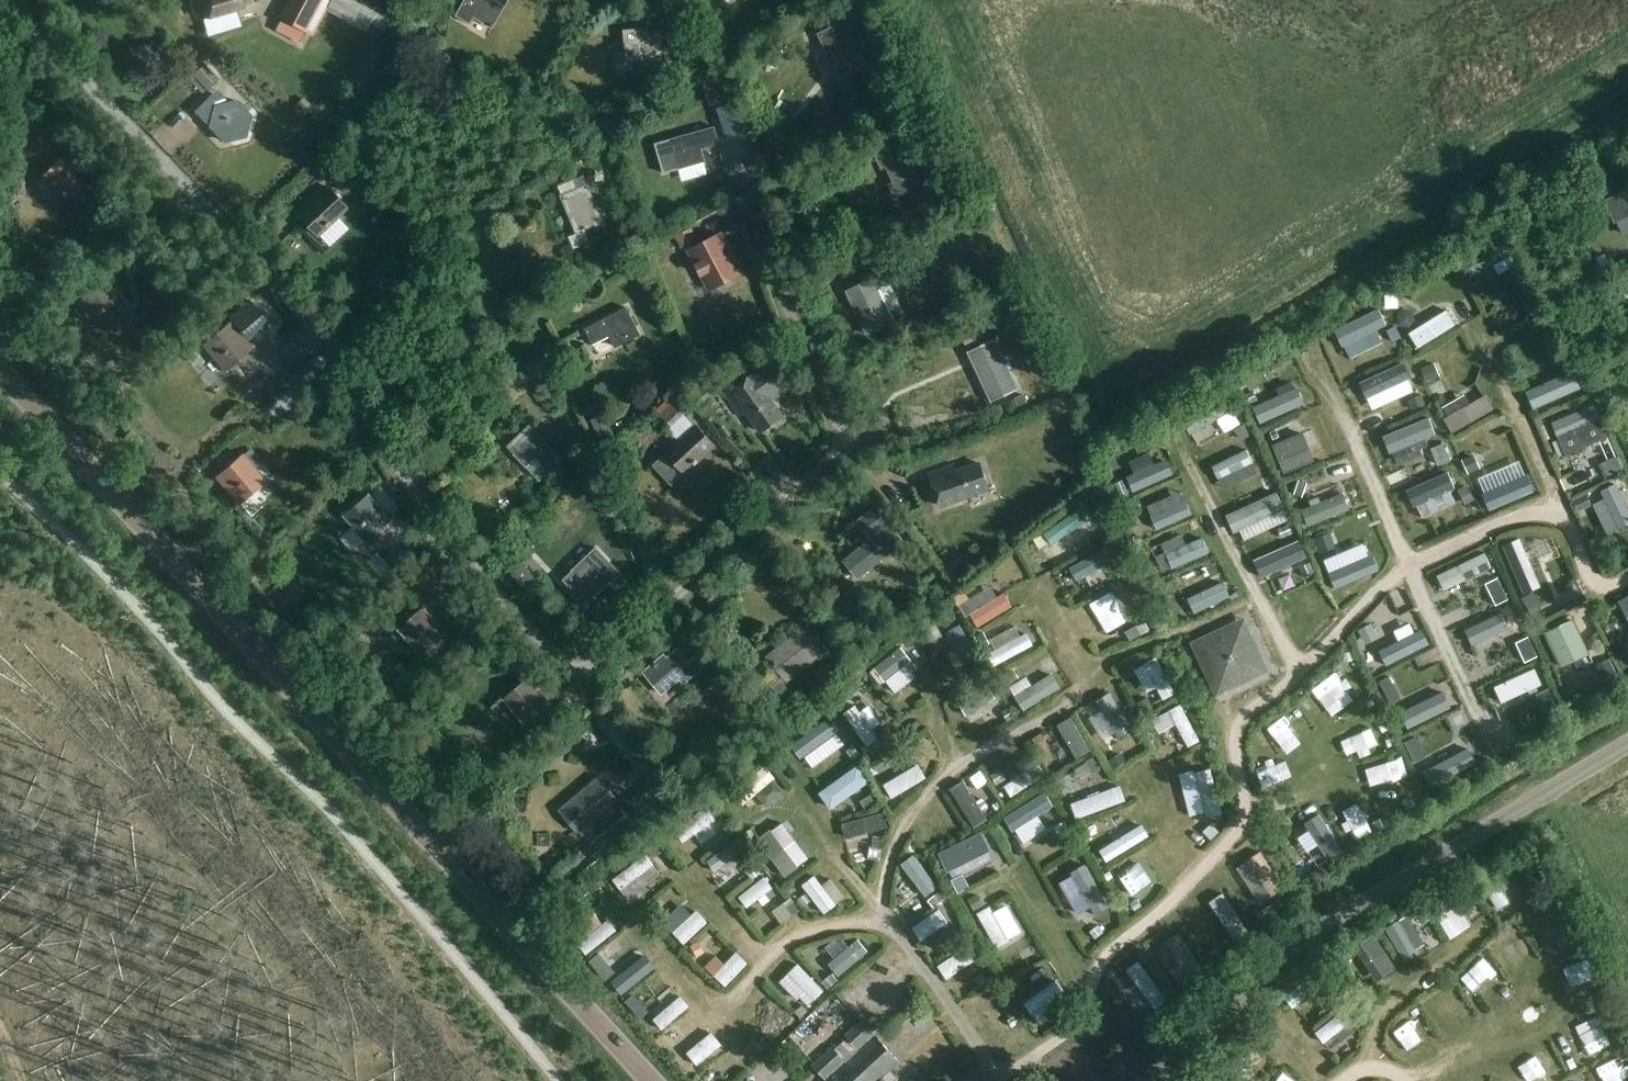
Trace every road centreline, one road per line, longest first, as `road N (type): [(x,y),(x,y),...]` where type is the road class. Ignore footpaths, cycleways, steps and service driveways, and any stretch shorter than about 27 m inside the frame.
road 1 (track): [(0,6),(314,295),(417,484),(664,756)]
road 2 (tertiary): [(650,1080),(0,372)]
road 3 (track): [(1568,519),(1550,506),(1407,566),(1379,586),(1300,674),(1238,722),(1232,747),(1240,826),(1167,906),(1096,963),(1069,1032),(1000,1080)]
road 4 (track): [(587,671),(841,437),(749,204)]
road 5 (unclassified): [(1150,1080),(1316,930),(1627,743)]
road 6 (track): [(1000,1080),(895,930),(862,924),(811,932),(777,950),(733,1003)]
road 7 (track): [(417,484),(531,387),(470,197)]
road 8 (track): [(895,930),(884,885),(907,820),(955,769),(1073,700)]
road 9 (track): [(1627,577),(1600,585),(1592,576),(1482,335)]

